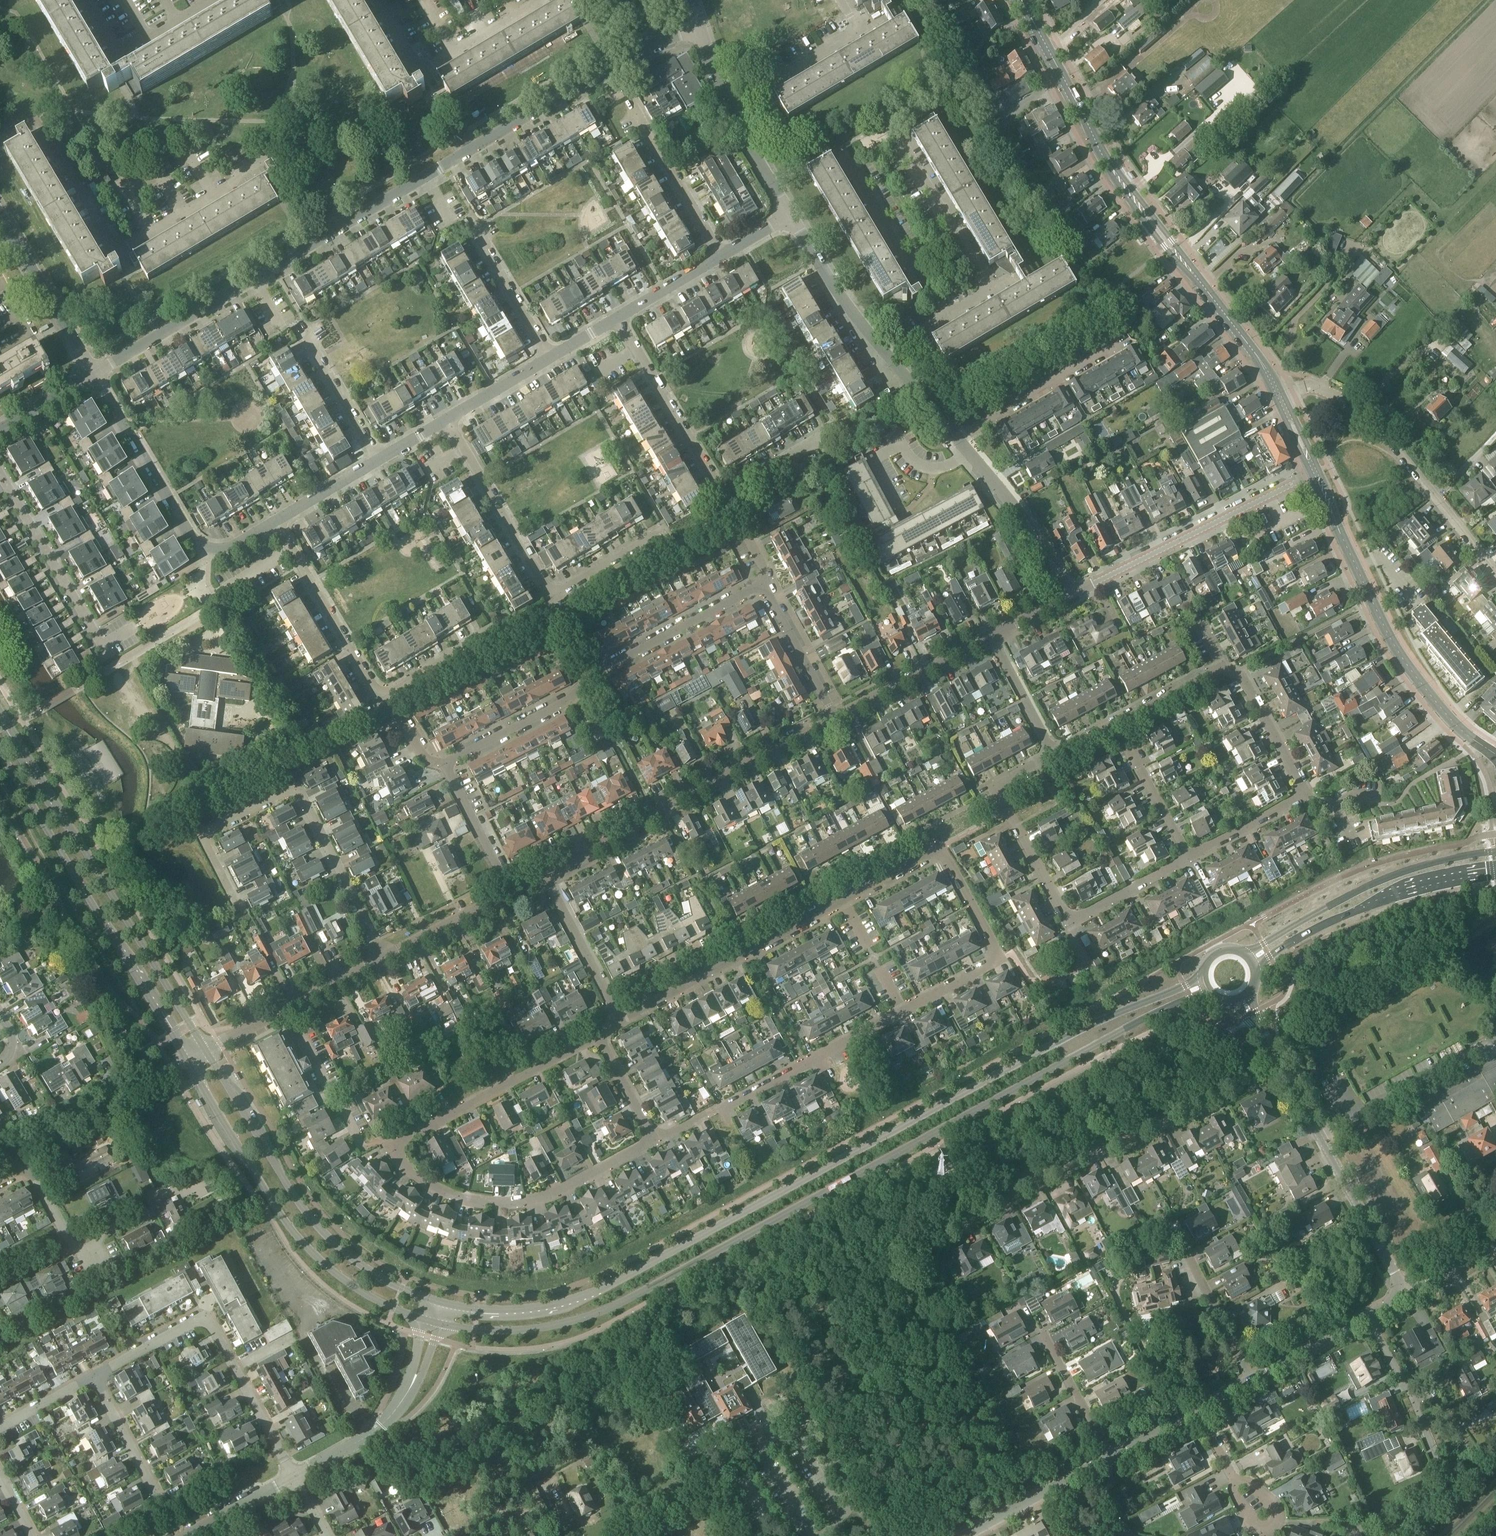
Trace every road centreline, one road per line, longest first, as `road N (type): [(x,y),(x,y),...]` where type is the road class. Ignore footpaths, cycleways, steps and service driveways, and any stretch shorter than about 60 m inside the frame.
road 1 (primary): [(432,1322),(521,1331),(613,1308),(1207,989)]
road 2 (primary): [(1203,975),(1120,1009),(588,1296),(496,1313),(437,1304)]
road 3 (residential): [(656,1144),(999,958),(937,852)]
road 4 (tertiary): [(1279,394),(1252,348),(1109,165),(1022,0)]
road 5 (residential): [(344,220),(299,138),(119,252),(43,125)]
road 6 (primary): [(205,1050),(0,713)]
road 7 (residential): [(1276,1056),(943,1229)]
road 8 (primary): [(187,1061),(288,1226),(367,1296),(432,1322)]
road 9 (residential): [(385,959),(292,791),(202,836),(234,901)]
road 10 (residential): [(447,764),(761,583)]
road 11 (primary): [(0,753),(187,1061)]
road 12 (residential): [(620,1020),(937,852)]
road 13 (primary): [(437,1304),(364,1268),(320,1228),(205,1050)]
road 14 (residential): [(344,220),(649,43)]
road 15 (residential): [(493,629),(376,698),(275,521)]
road 16 (tertiary): [(1495,753),(1431,698),(1399,655),(1316,472)]
road 17 (residential): [(666,528),(548,594),(447,420)]
road 18 (residential): [(544,874),(835,717)]
road 19 (residential): [(825,436),(721,495),(618,317)]
road 20 (residential): [(1495,570),(1366,410),(1317,386),(1279,394)]
road 21 (residential): [(391,1149),(413,1178),(461,1200),(497,1204),(560,1191),(656,1144)]
road 22 (residential): [(93,375),(344,220)]
road 23 (primary): [(1495,851),(1391,875),(1244,953)]
road 24 (residential): [(1407,1294),(1276,1056)]
road 25 (residential): [(1070,594),(1305,480)]
road 26 (primary): [(1254,965),(1372,903),(1495,871)]
road 27 (residential): [(0,473),(105,645),(136,626)]
road 28 (residential): [(391,1149),(598,1038)]
road 29 (residential): [(221,552),(195,543),(93,375)]
road 30 (residential): [(1069,924),(997,790),(1053,759)]
road 31 (residential): [(536,0),(421,67),(379,0)]
road 32 (residential): [(790,214),(725,96),(701,28)]
road 33 (residential): [(949,314),(927,273),(912,271),(839,149)]
road 34 (residential): [(956,439),(1128,340)]
road 35 (residential): [(1053,759),(1224,668)]
road 36 (residential): [(1070,594),(1025,522),(956,439)]
road 37 (unclassified): [(93,375),(0,213)]
road 38 (residential): [(94,1379),(205,1317),(233,1369)]
road 39 (residential): [(835,717),(990,636)]
road 40 (residential): [(988,292),(901,144)]
road 41 (unclassified): [(721,256),(634,109)]
road 42 (residential): [(880,353),(790,214)]
road 43 (residential): [(620,1020),(544,874)]
road 44 (residential): [(965,1535),(1104,1461)]
road 45 (residential): [(1298,798),(1301,784),(1241,675),(1224,668)]
road 46 (residential): [(549,360),(468,226)]
road 47 (residential): [(289,1008),(360,1144)]
road 48 (residential): [(835,717),(761,583)]
road 49 (residential): [(0,1181),(26,1167),(87,1270)]
road 50 (residential): [(377,461),(301,334)]
road 51 (residential): [(1252,1378),(1185,1251)]
road 52 (unclassified): [(510,892),(447,764)]
road 53 (residential): [(385,959),(510,892)]
road 54 (residential): [(1053,759),(990,636)]
road 55 (residential): [(1233,1478),(1250,1525),(1274,1528),(1276,1506),(1244,1479)]
road 56 (residential): [(1111,1456),(1043,1338)]
road 57 (residential): [(1069,924),(1188,858)]
road 58 (unclassified): [(771,78),(857,30),(840,0)]
road 59 (residential): [(1252,1378),(1368,1316)]
road 60 (residential): [(155,1495),(94,1379)]
road 61 (unclassified): [(376,1433),(400,1405),(432,1322)]
road 62 (residential): [(295,1478),(233,1369)]
road 63 (residential): [(1188,858),(1298,798)]
road 64 (residential): [(184,1535),(295,1478)]
road 65 (residential): [(656,1144),(598,1038)]
road 66 (residential): [(1188,858),(1131,752)]

